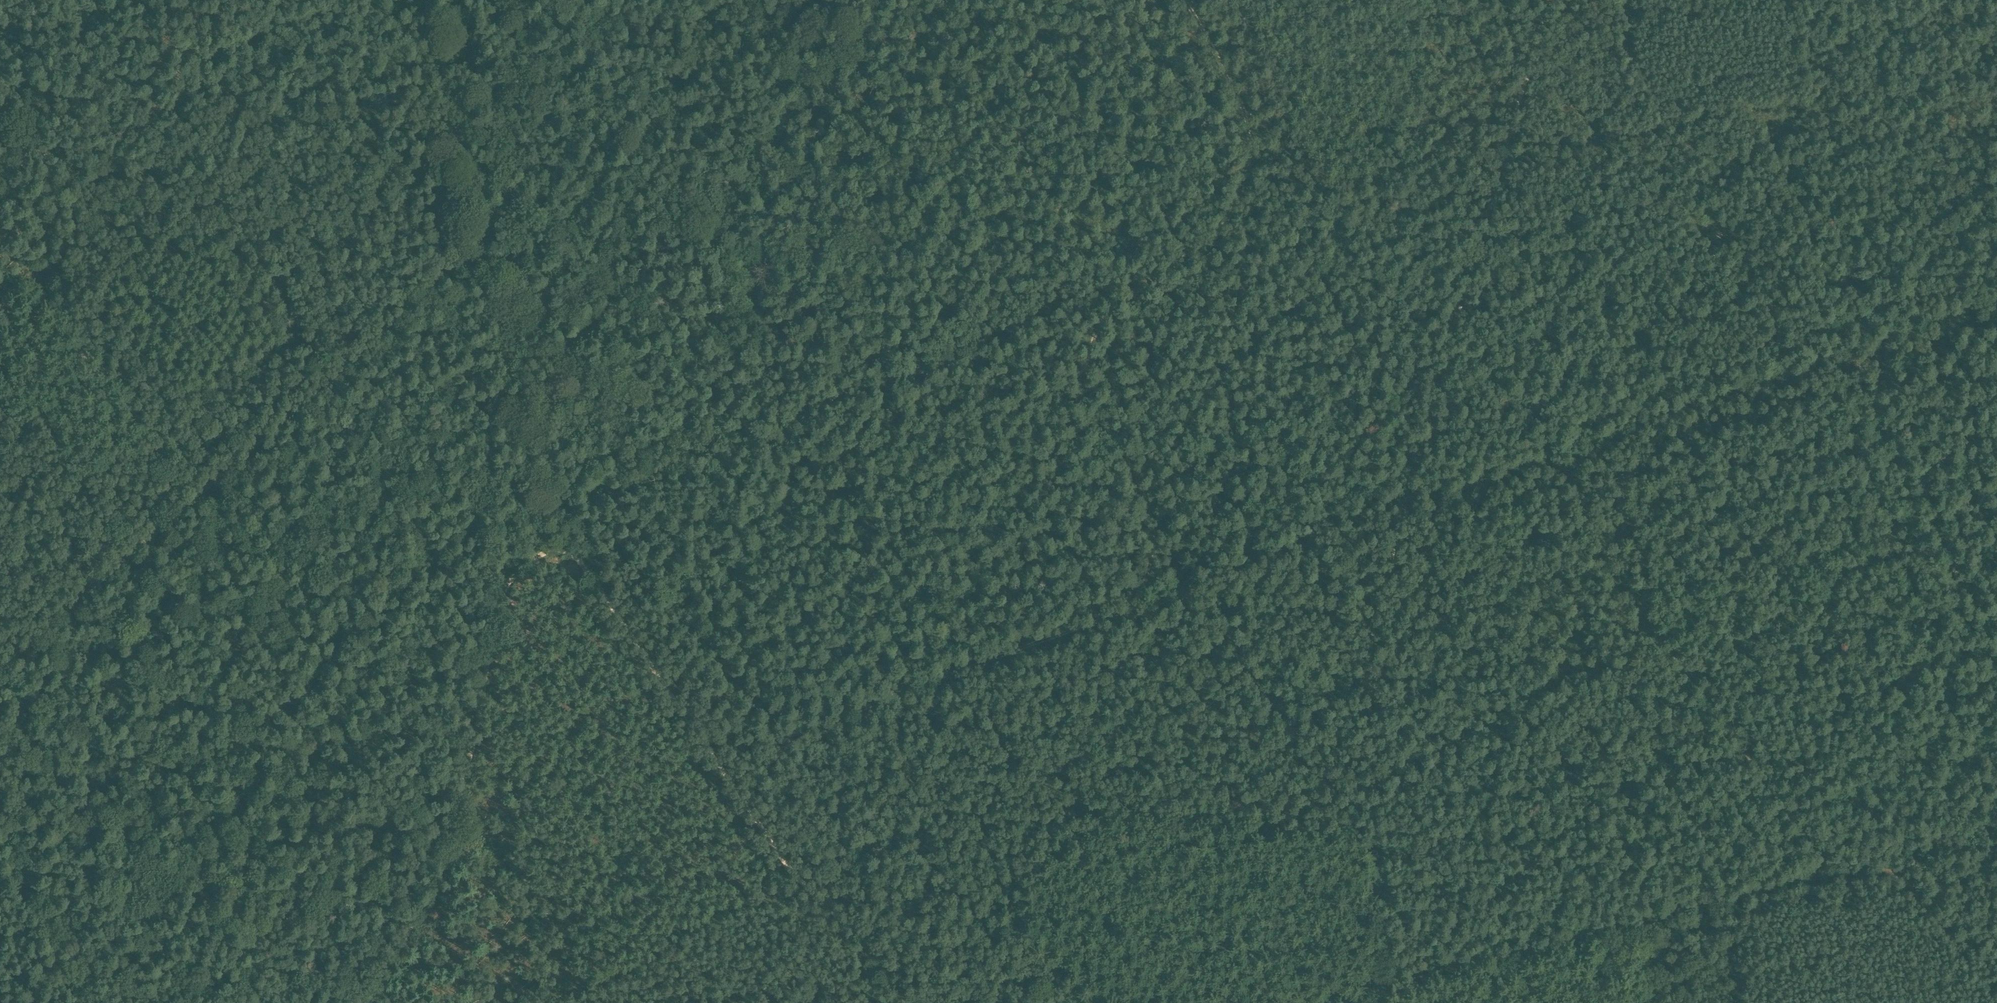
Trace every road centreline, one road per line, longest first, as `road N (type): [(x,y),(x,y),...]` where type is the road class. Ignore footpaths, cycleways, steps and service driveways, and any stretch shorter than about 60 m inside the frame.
road 1 (track): [(956,1002),(795,874),(564,540),(512,433),(426,0)]
road 2 (track): [(1183,0),(1235,87),(1250,144),(1245,179),(1221,222),(1123,298),(1089,342),(1092,398),(1150,517),(1153,557),(1145,580),(1130,600),(1093,622),(804,733),(776,752),(742,798)]
road 3 (track): [(0,667),(469,245)]
road 4 (track): [(564,540),(508,577),(490,606),(429,896),(399,957),(362,1002)]
road 5 (track): [(1833,872),(1380,988)]
road 6 (track): [(1833,872),(1876,867),(1902,876),(1996,997)]

